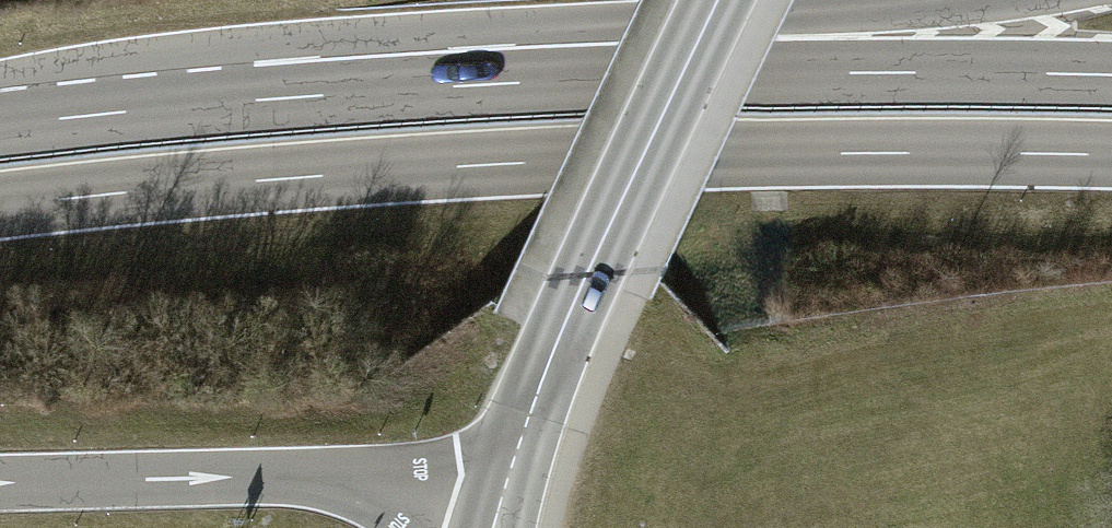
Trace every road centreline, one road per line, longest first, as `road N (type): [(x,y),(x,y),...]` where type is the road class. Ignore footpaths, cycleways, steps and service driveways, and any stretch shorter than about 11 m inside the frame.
road 1 (trunk): [(0,207),(564,161),(1111,155)]
road 2 (trunk): [(1111,75),(532,82)]
road 3 (secondary): [(718,0),(586,277),(500,505)]
road 4 (trunk): [(532,82),(0,126)]
road 5 (trunk): [(0,483),(328,479),(500,505)]
road 6 (trunk): [(979,0),(532,82)]

